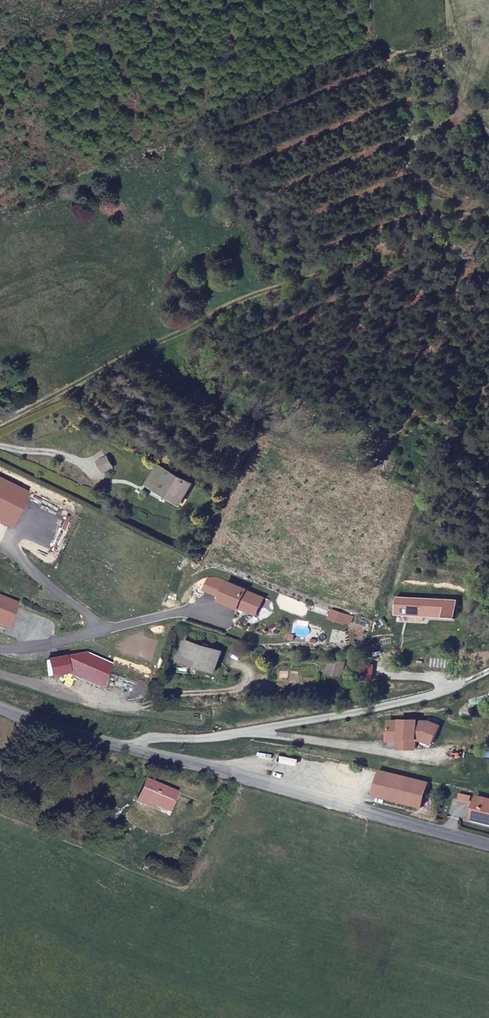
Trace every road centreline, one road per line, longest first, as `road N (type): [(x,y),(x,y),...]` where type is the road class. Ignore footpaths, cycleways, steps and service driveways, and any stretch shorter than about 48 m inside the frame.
road 1 (track): [(488,208),(263,297),(0,424)]
road 2 (residential): [(488,843),(138,750)]
road 3 (residential): [(488,672),(464,689),(138,750)]
road 4 (residential): [(138,750),(0,711)]

